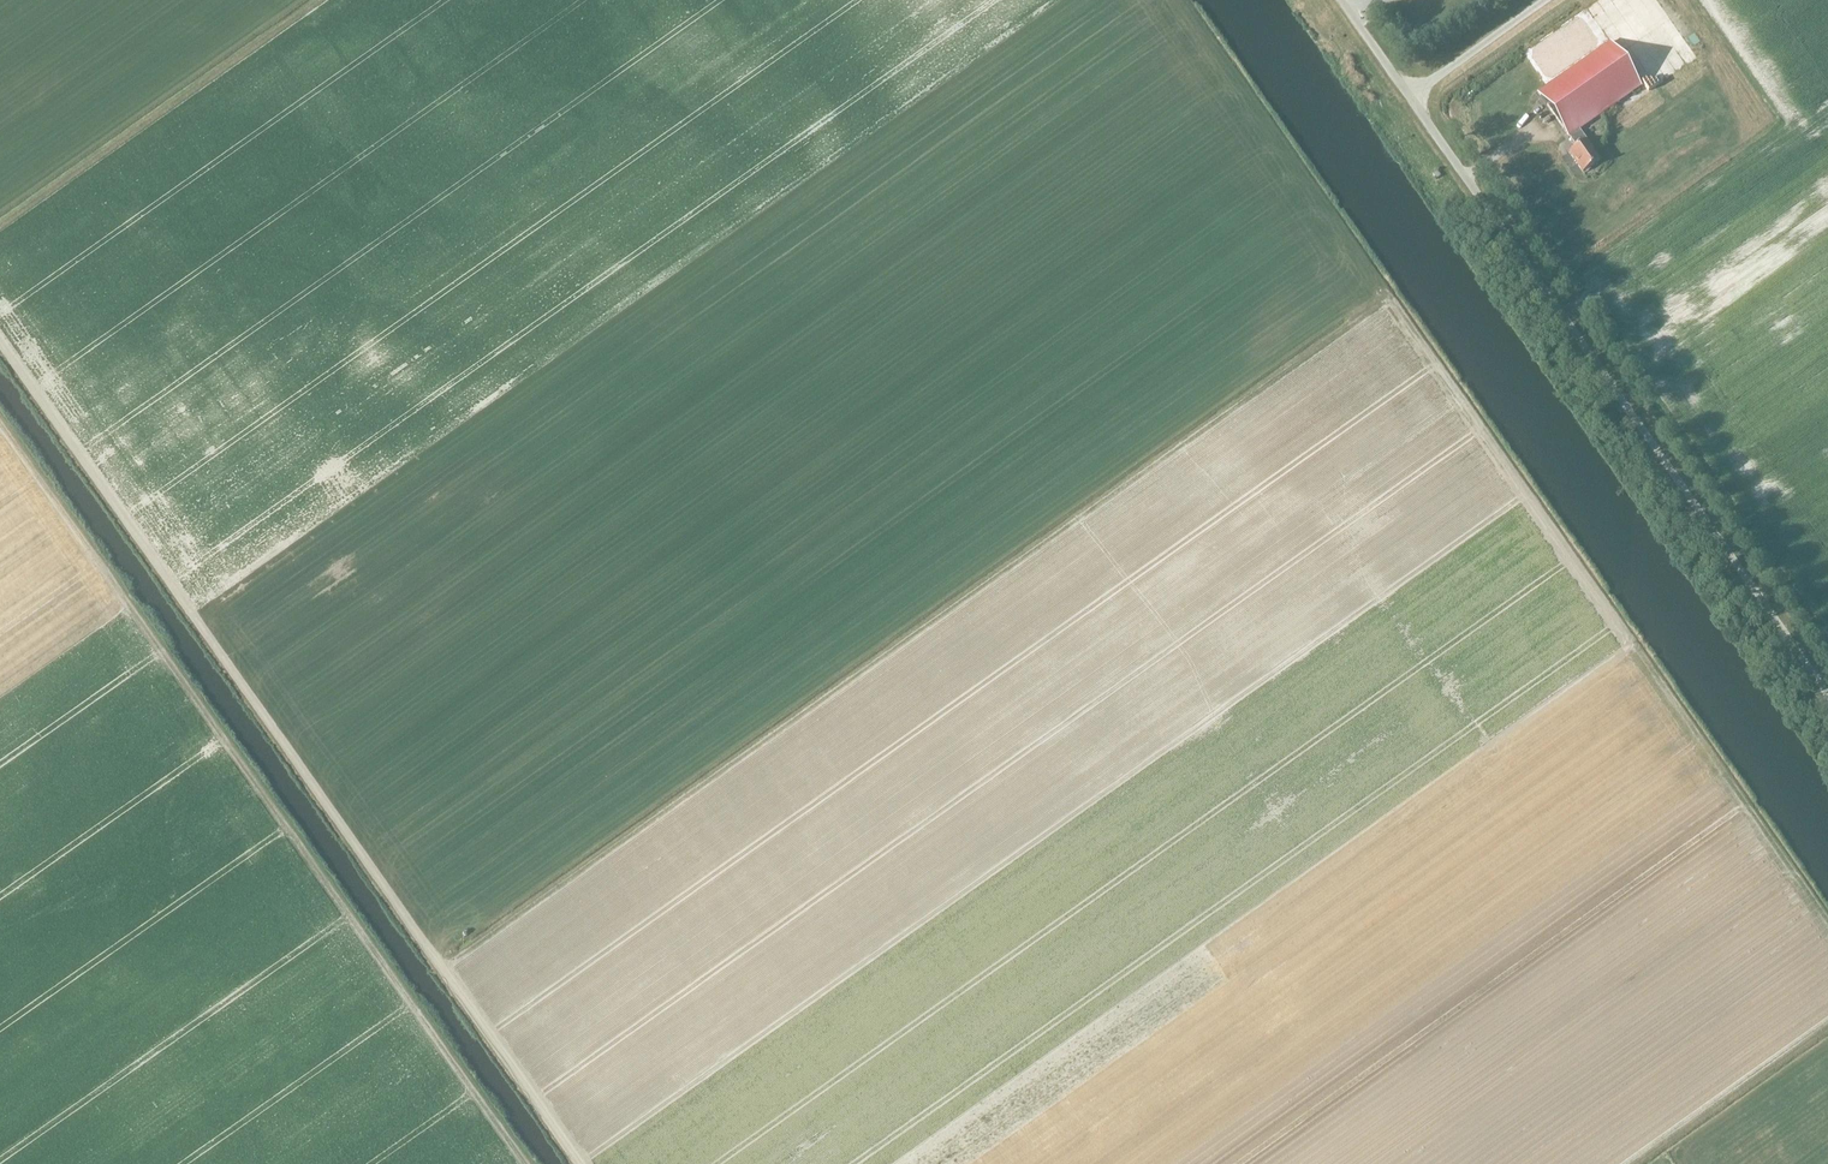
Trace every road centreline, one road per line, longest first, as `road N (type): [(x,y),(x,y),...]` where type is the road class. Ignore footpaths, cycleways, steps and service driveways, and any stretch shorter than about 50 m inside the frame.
road 1 (unclassified): [(1827,697),(1341,0)]

